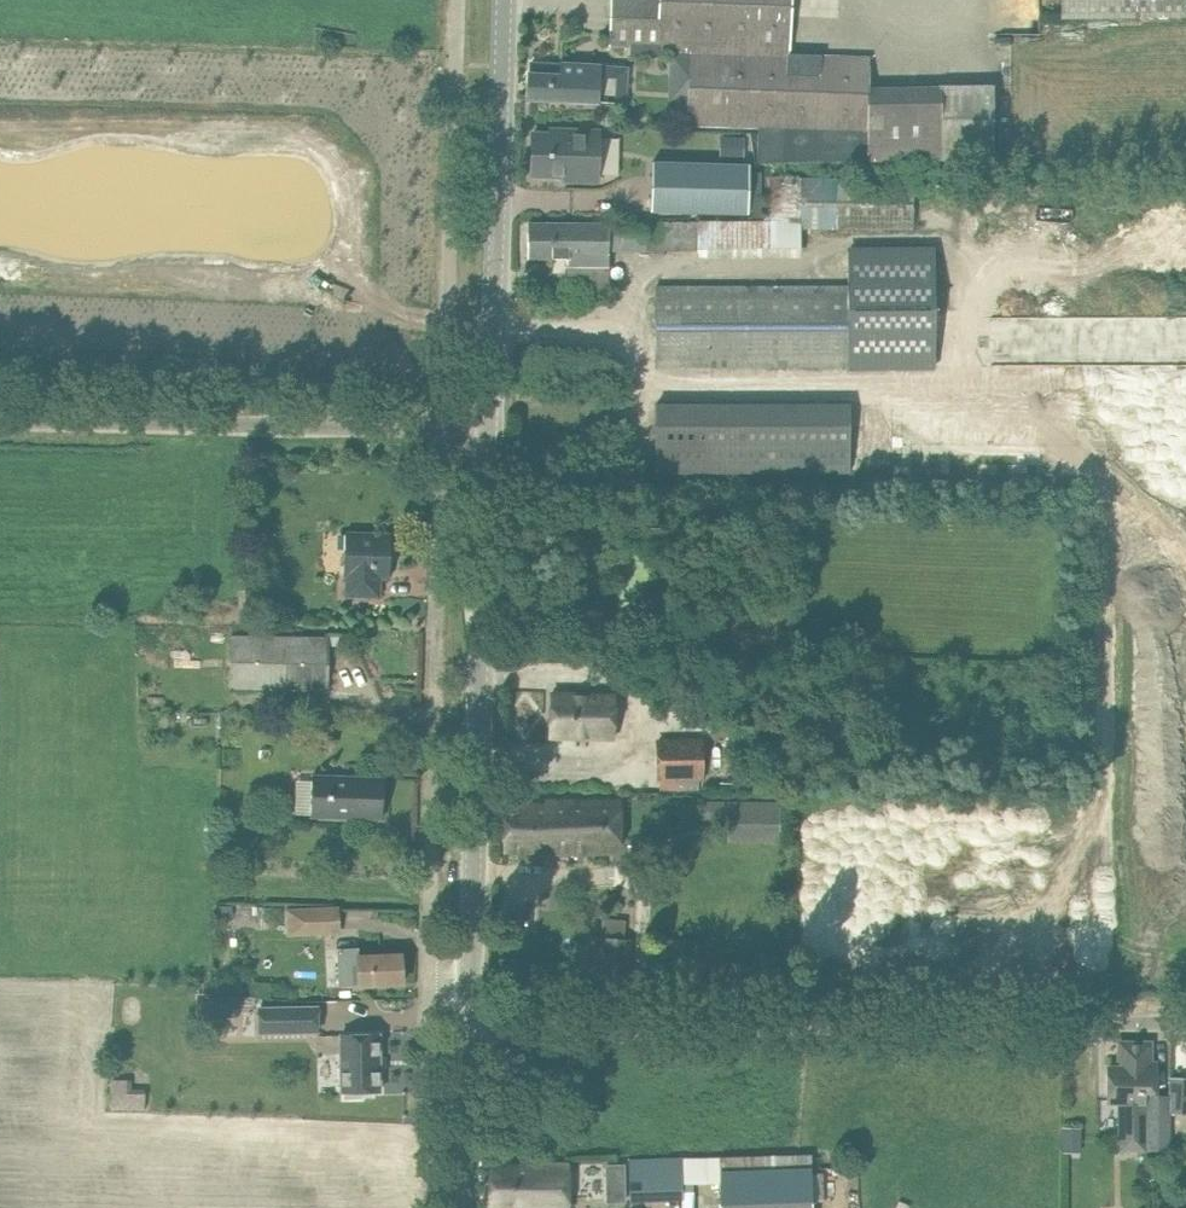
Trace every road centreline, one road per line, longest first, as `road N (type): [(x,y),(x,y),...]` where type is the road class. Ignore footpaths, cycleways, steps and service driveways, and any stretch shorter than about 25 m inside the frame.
road 1 (unclassified): [(1185,1020),(467,1028)]
road 2 (residential): [(467,1028),(431,1028),(443,429)]
road 3 (tertiary): [(467,1028),(489,430)]
road 4 (unclassified): [(443,429),(0,418)]
road 5 (tertiary): [(489,430),(505,0)]
road 6 (residential): [(443,429),(456,0)]
road 7 (tertiary): [(464,1207),(467,1028)]

